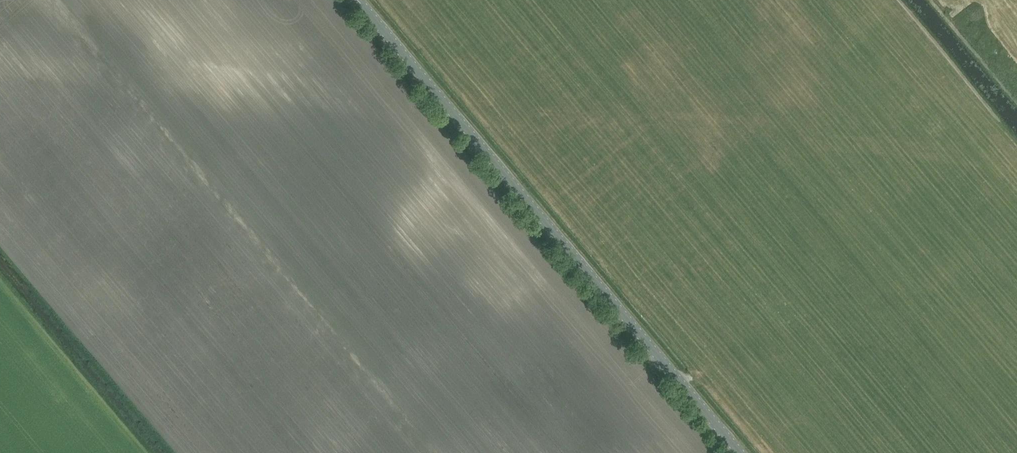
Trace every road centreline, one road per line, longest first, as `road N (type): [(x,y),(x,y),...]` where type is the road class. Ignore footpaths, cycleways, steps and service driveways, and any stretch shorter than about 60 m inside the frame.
road 1 (tertiary): [(744,452),(361,0)]

